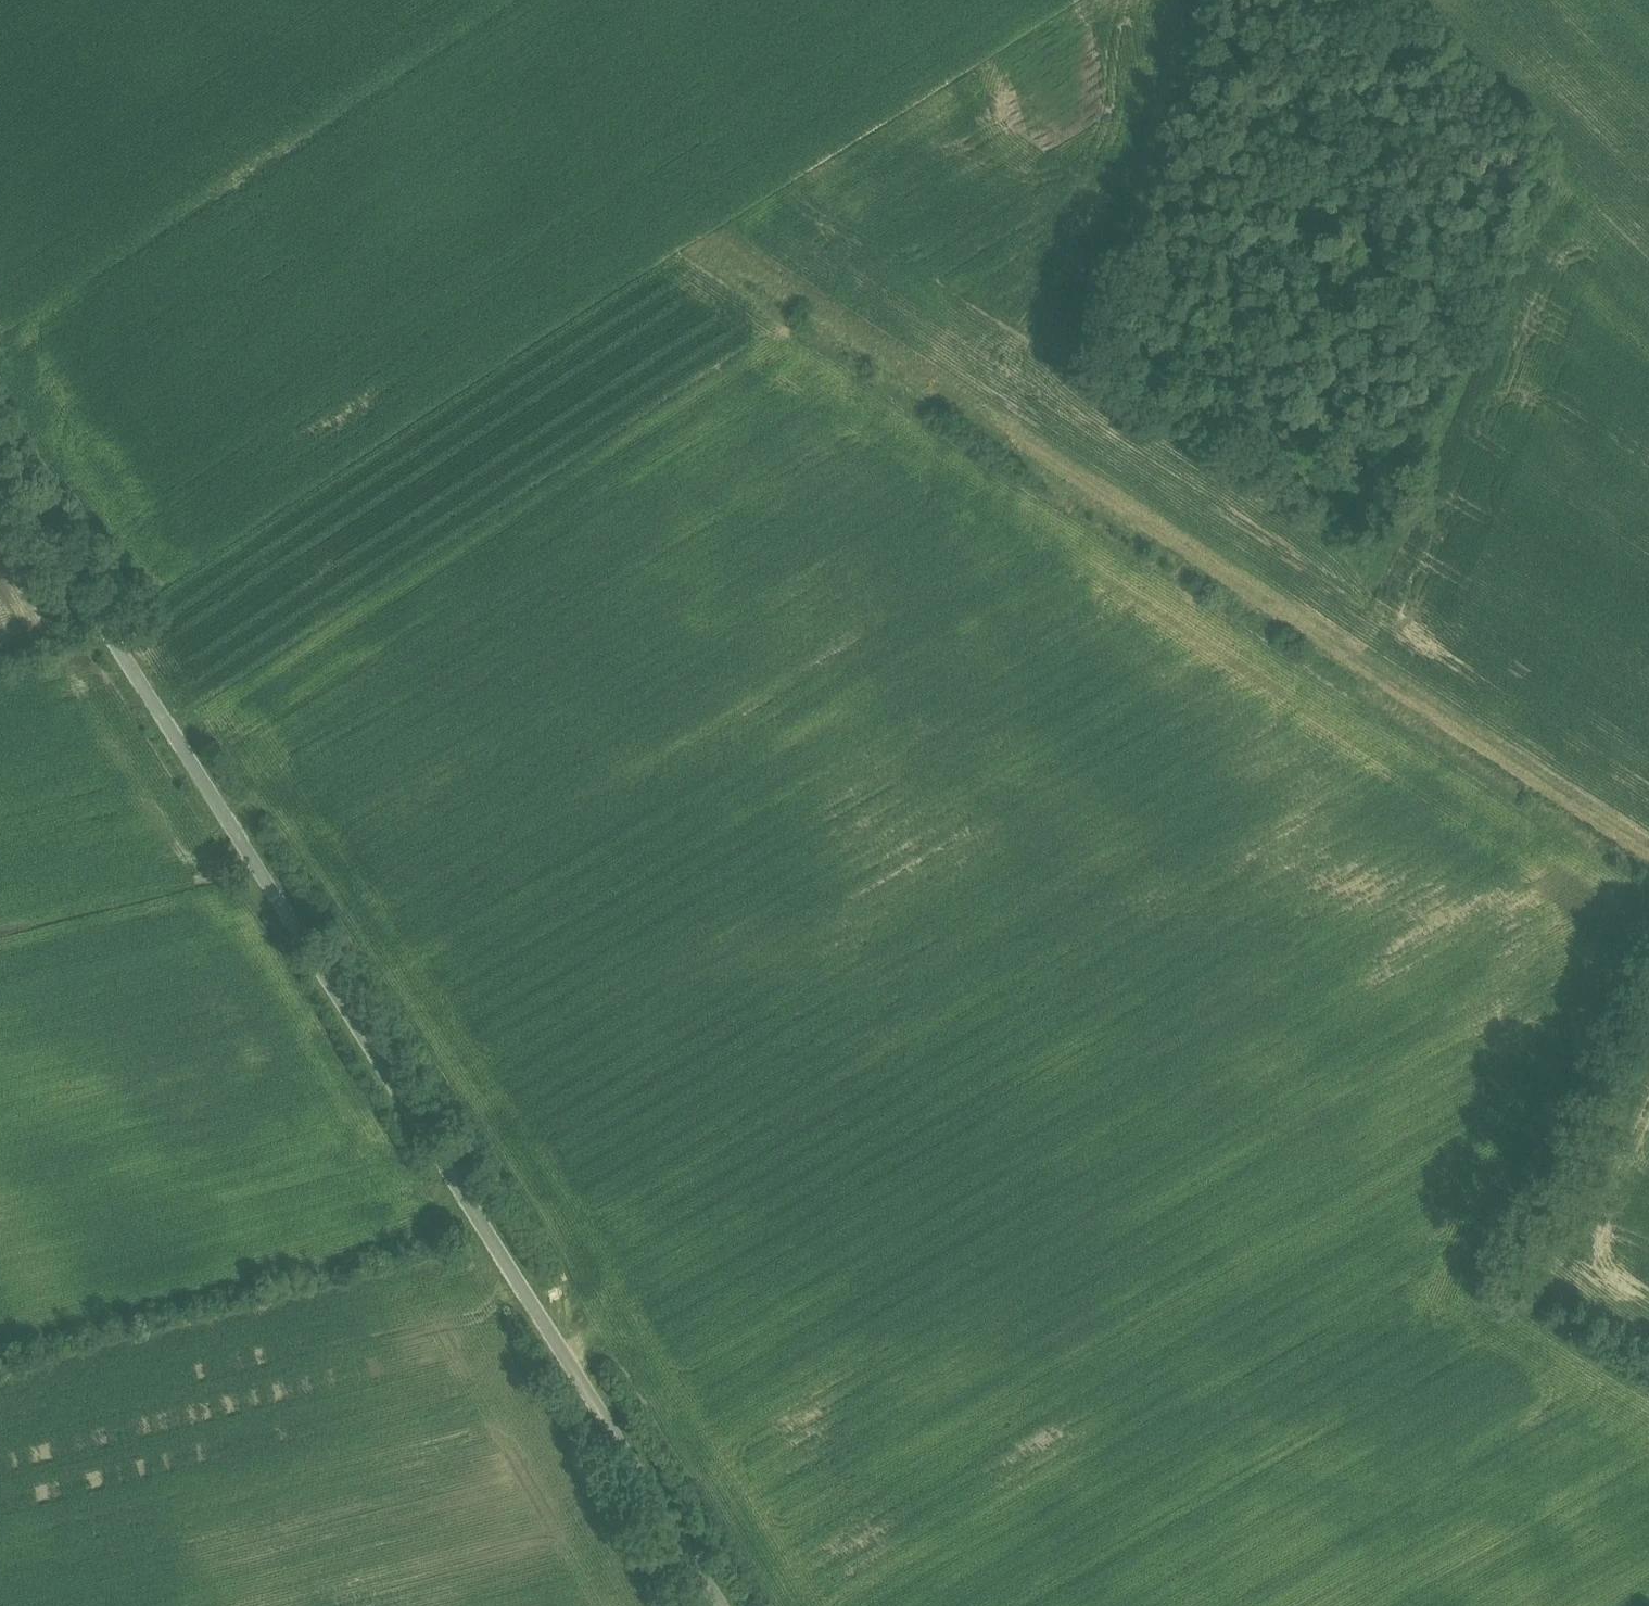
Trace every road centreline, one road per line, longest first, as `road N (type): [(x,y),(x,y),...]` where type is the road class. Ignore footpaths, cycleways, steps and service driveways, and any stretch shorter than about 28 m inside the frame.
road 1 (unclassified): [(0,477),(141,685),(719,1605)]

